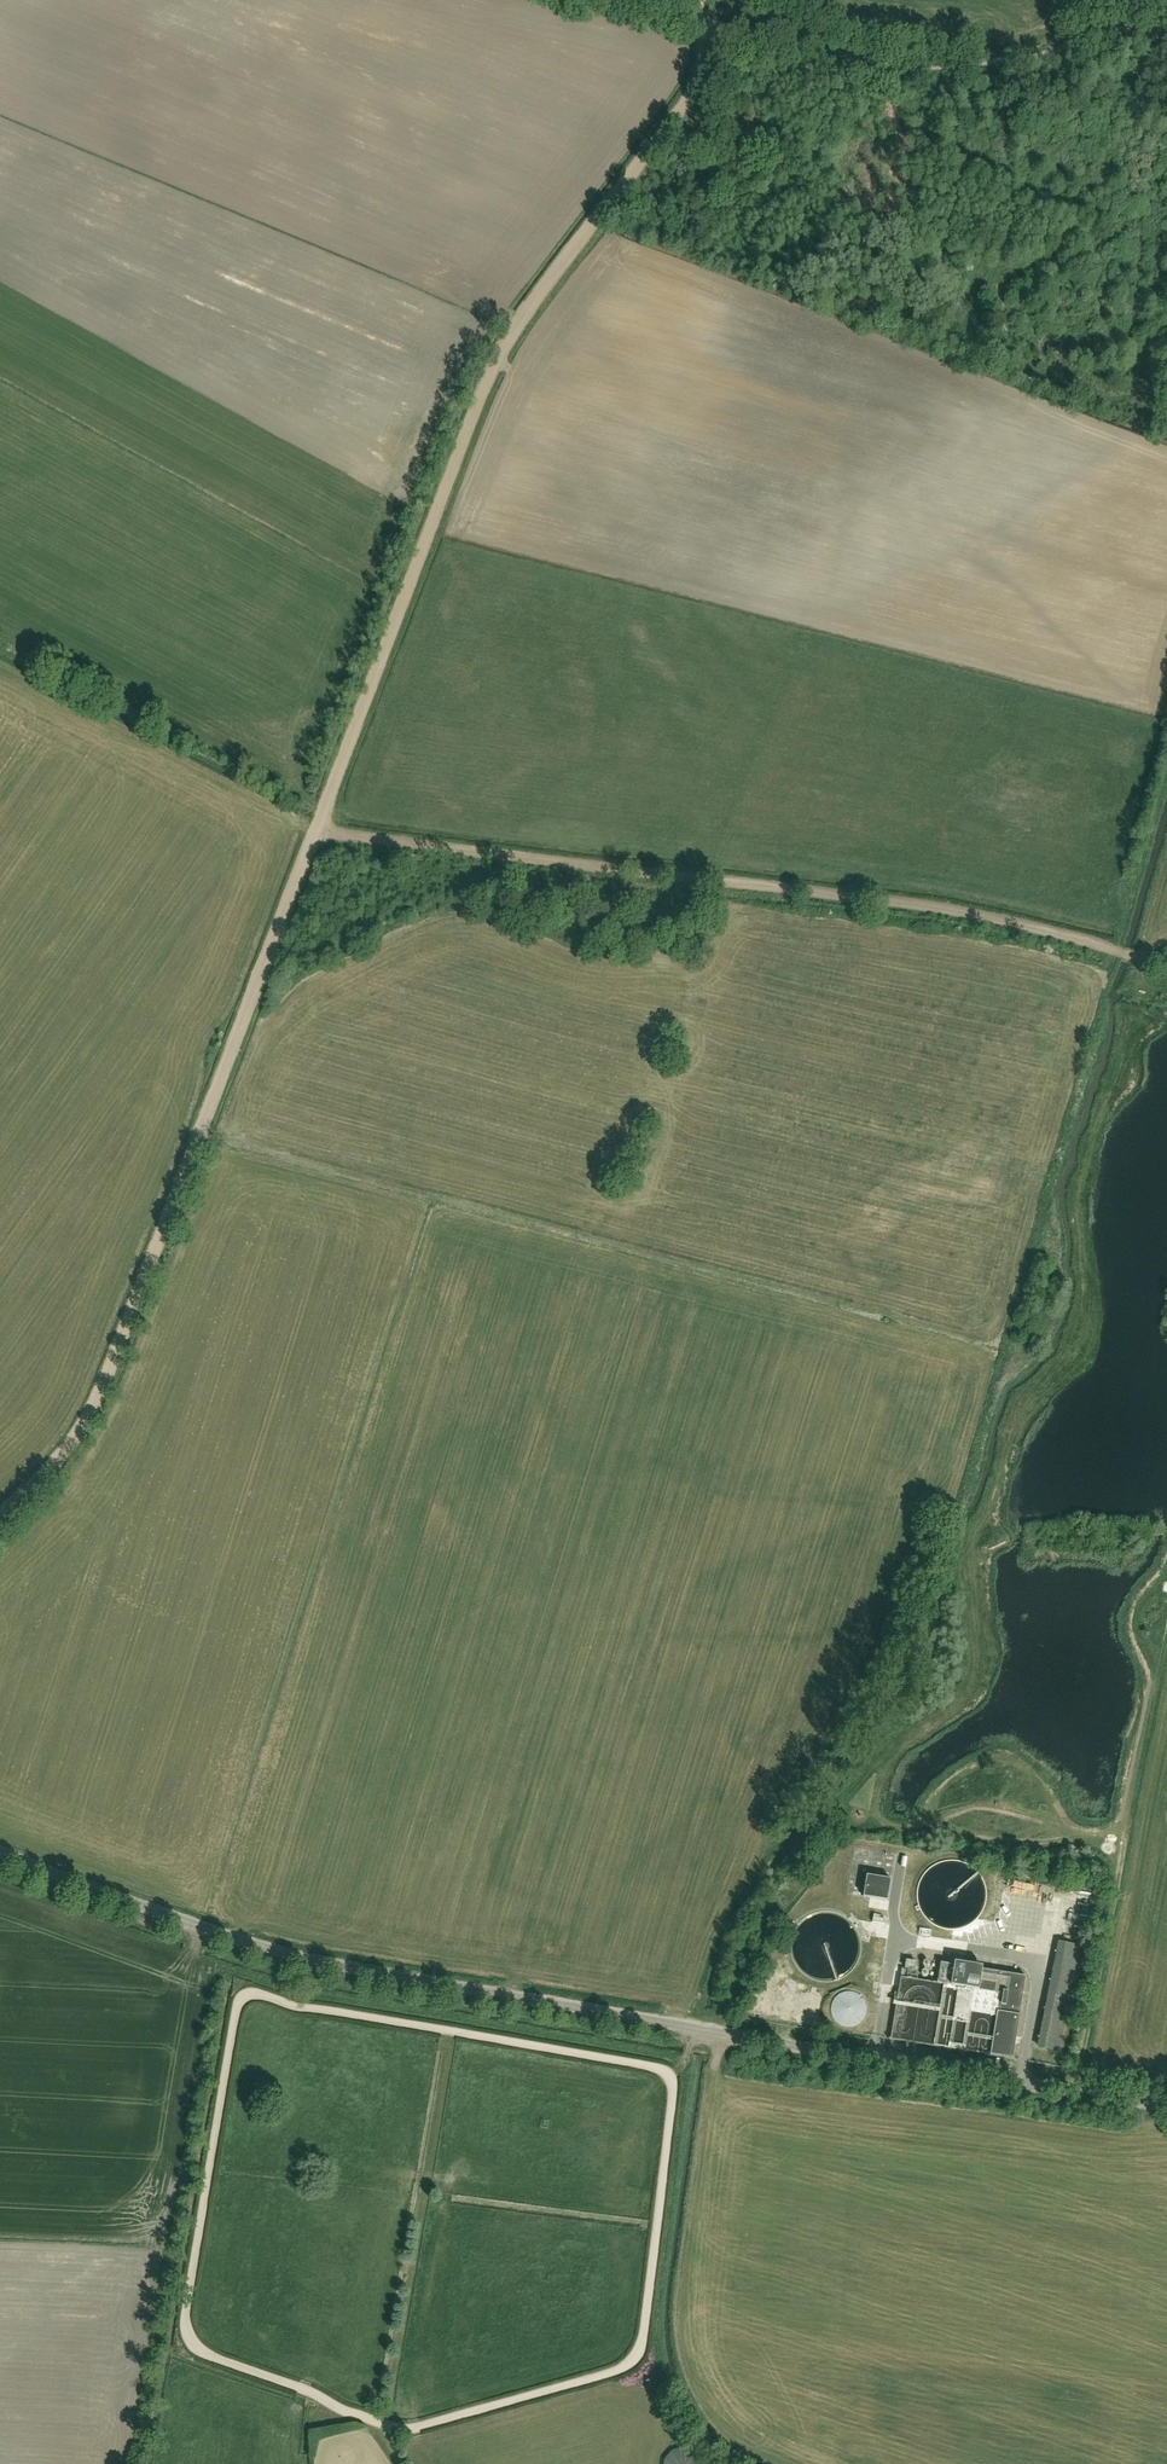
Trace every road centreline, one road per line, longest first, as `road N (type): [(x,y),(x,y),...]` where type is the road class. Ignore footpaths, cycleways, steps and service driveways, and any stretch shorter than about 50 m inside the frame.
road 1 (unclassified): [(1166,2106),(305,1959),(0,1850)]
road 2 (track): [(695,0),(703,33),(694,88),(488,370),(434,496),(316,831)]
road 3 (track): [(316,831),(886,900),(1142,958)]
road 4 (track): [(316,831),(171,1209),(60,1460),(0,1515)]

